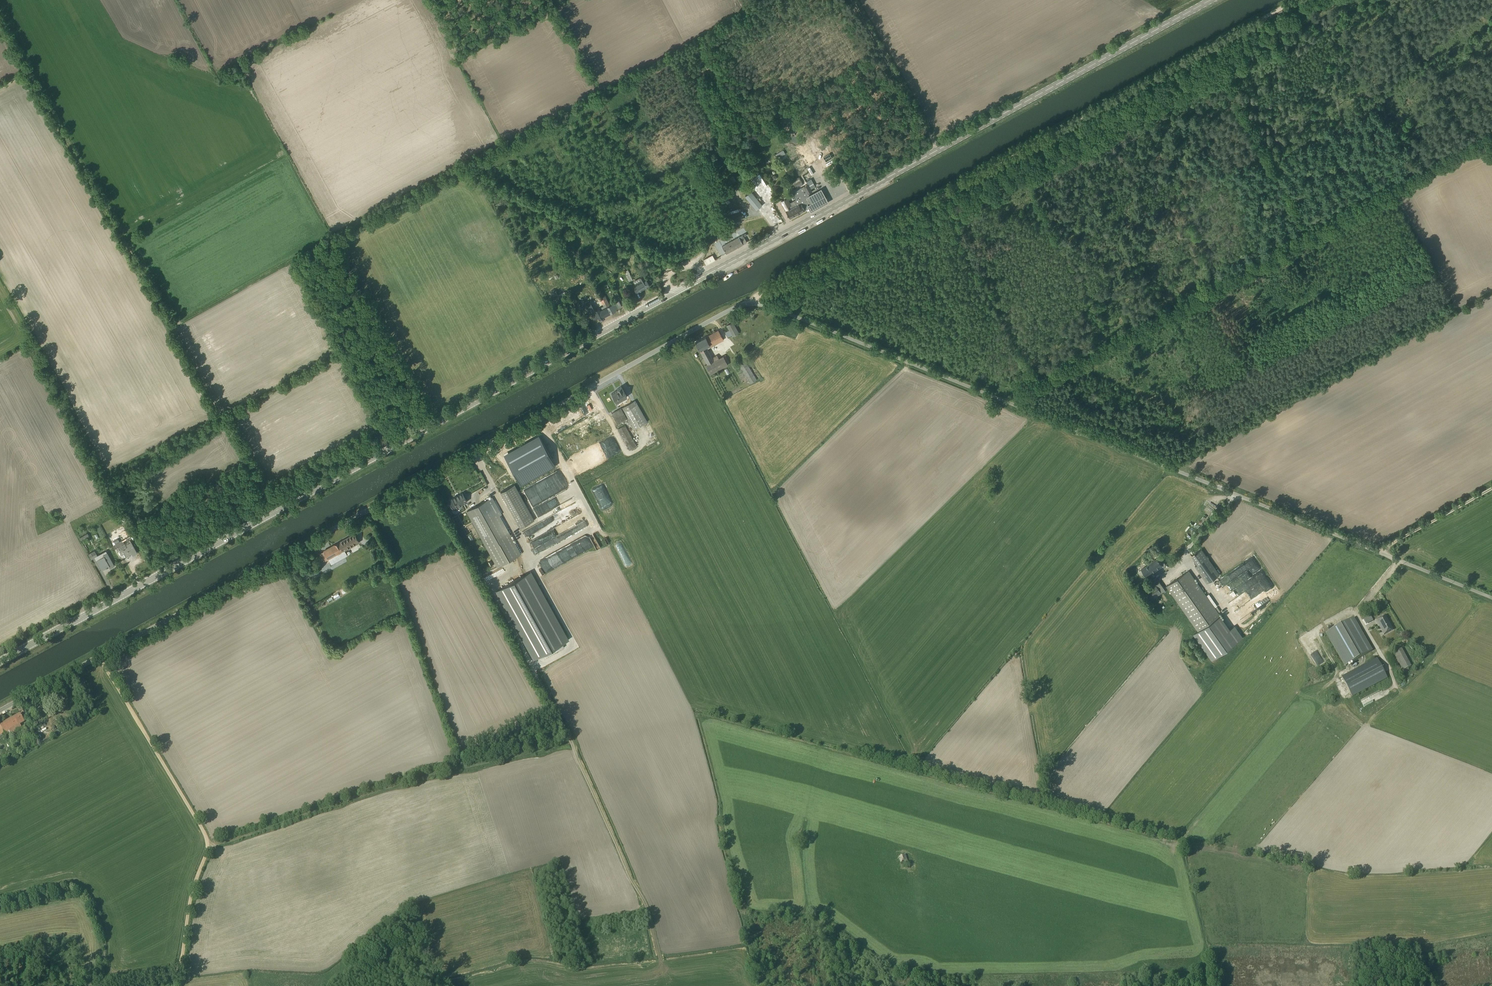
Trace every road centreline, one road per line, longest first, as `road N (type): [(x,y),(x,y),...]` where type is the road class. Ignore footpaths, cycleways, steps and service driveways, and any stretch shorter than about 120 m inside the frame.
road 1 (unclassified): [(0,711),(751,304),(1491,598)]
road 2 (secondary): [(0,662),(1210,0)]
road 3 (track): [(170,328),(761,0)]
road 4 (track): [(742,306),(1295,0)]
road 5 (track): [(0,28),(273,512)]
road 6 (track): [(99,656),(208,844),(177,968),(102,985)]
road 7 (track): [(208,844),(417,777),(571,740)]
road 8 (track): [(533,668),(646,905),(663,971)]
road 9 (track): [(697,261),(714,236),(701,193),(719,147),(707,79),(688,40)]
road 10 (track): [(938,149),(851,0)]
road 11 (track): [(1491,488),(1381,553)]

